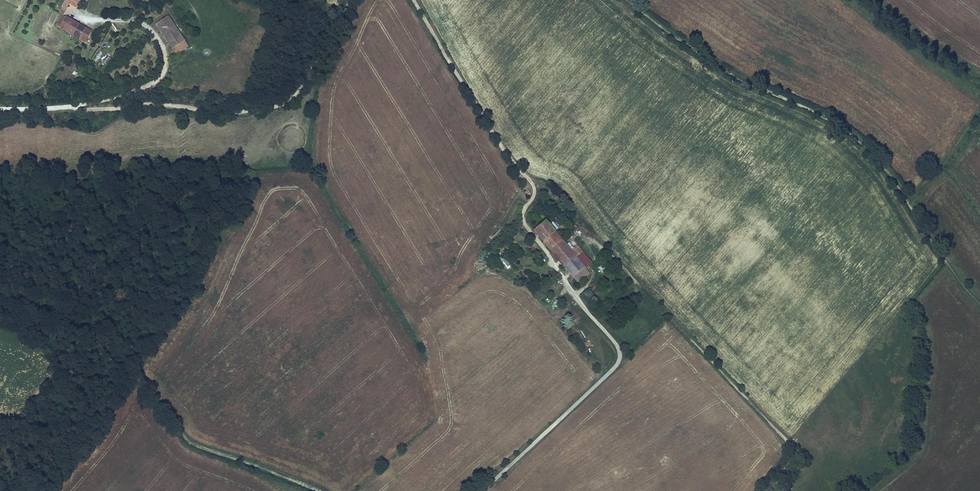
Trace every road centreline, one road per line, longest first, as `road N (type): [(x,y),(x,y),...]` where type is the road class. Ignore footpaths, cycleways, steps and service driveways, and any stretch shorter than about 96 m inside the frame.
road 1 (track): [(0,291),(51,335),(111,356),(194,444),(315,490)]
road 2 (track): [(628,0),(718,70),(830,121),(873,154),(907,198)]
road 3 (track): [(69,106),(155,103),(219,112),(280,104),(301,87),(348,0)]
road 4 (track): [(554,265),(522,218),(533,186),(414,0)]
road 5 (track): [(907,198),(979,306)]

